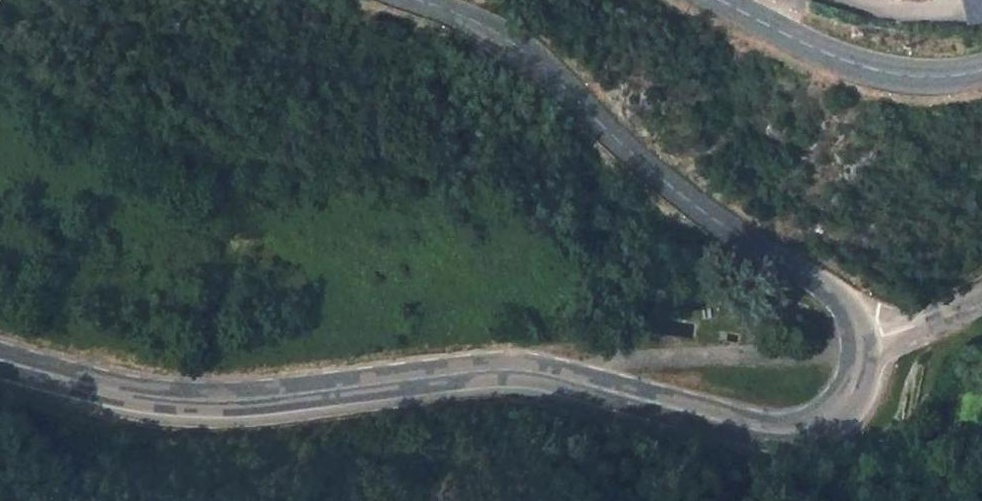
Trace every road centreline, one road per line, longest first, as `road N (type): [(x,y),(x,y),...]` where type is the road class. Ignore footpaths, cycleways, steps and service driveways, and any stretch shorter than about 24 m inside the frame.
road 1 (secondary): [(0,361),(176,403),(532,374),(761,434),(799,432),(828,416),(847,396),(858,349)]
road 2 (secondary): [(858,349),(857,323),(844,303),(641,167),(501,42),(406,0)]
road 3 (secondary): [(716,0),(868,74),(915,81),(981,71)]
road 4 (residential): [(858,349),(981,291)]

